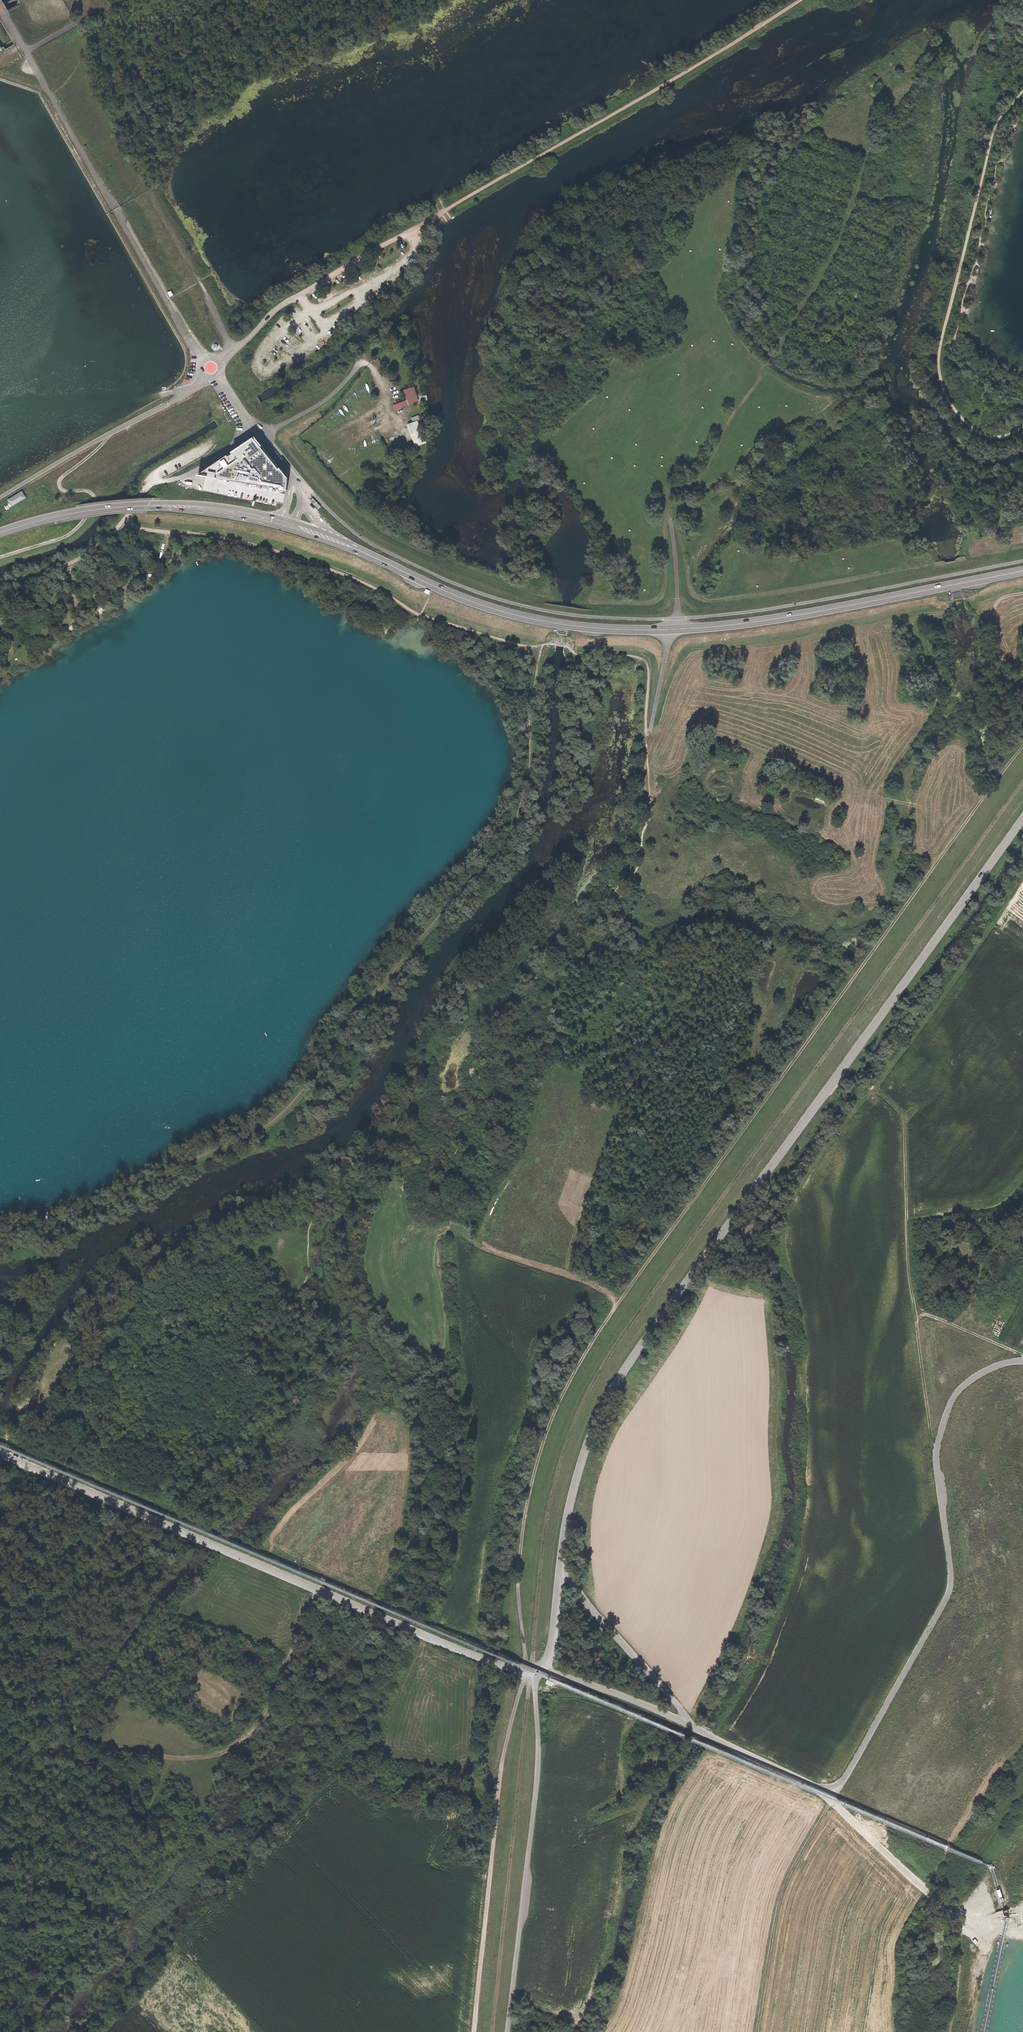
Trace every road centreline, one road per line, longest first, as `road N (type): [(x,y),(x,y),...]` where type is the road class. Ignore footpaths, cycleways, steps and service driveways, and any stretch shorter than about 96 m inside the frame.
road 1 (track): [(474,2031),(501,1782),(525,1672),(524,1526),(564,1394),(617,1304),(1022,745)]
road 2 (track): [(1022,784),(585,1397),(549,1505),(490,2031)]
road 3 (track): [(0,1230),(52,1226),(107,1207),(282,1115),(341,1034),(503,852),(530,774),(538,681),(525,652),(278,552),(124,522)]
road 4 (unclassified): [(1022,816),(623,1368),(584,1450),(561,1558)]
road 5 (primary): [(1022,568),(780,617),(614,629),(495,610),(339,542)]
road 6 (unclassified): [(1022,1361),(973,1377),(946,1410),(938,1452),(950,1591),(848,1778),(826,1790),(690,1724)]
road 7 (track): [(299,296),(795,0)]
road 8 (unclassified): [(0,1454),(443,1643),(533,1671)]
road 9 (track): [(921,1317),(907,1271),(905,1126),(878,1083),(1022,881)]
road 10 (track): [(864,149),(833,256),(780,352),(704,473),(664,497),(673,534)]
road 11 (track): [(0,1690),(61,1714),(102,1745),(182,1759),(229,1753),(261,1724),(316,1589)]
road 12 (track): [(1022,428),(999,438),(976,432),(947,398),(939,352),(994,127),(1022,91)]
road 13 (unclassified): [(537,1670),(536,1797),(508,2031)]
road 14 (track): [(650,733),(663,727),(682,675),(700,657),(937,613)]
road 15 (track): [(659,732),(705,730),(924,810),(960,832)]
road 16 (primary): [(281,522),(148,505),(77,511),(0,533)]
road 17 (track): [(939,1466),(921,1317),(1022,1355)]
road 18 (track): [(757,2031),(784,1888),(830,1806),(830,1790)]
road 19 (track): [(112,432),(57,485),(94,495),(84,521),(56,541),(0,558)]
road 20 (unclassified): [(561,1558),(566,1574),(690,1724)]
road 21 (track): [(617,1304),(584,1279),(501,1255),(449,1227)]
road 22 (track): [(150,194),(235,351)]
road 23 (track): [(143,493),(88,554),(0,588)]
road 24 (unclassified): [(690,1724),(544,1667)]
road 25 (track): [(582,656),(646,659),(650,733)]
road 26 (unclassified): [(211,368),(290,474)]

